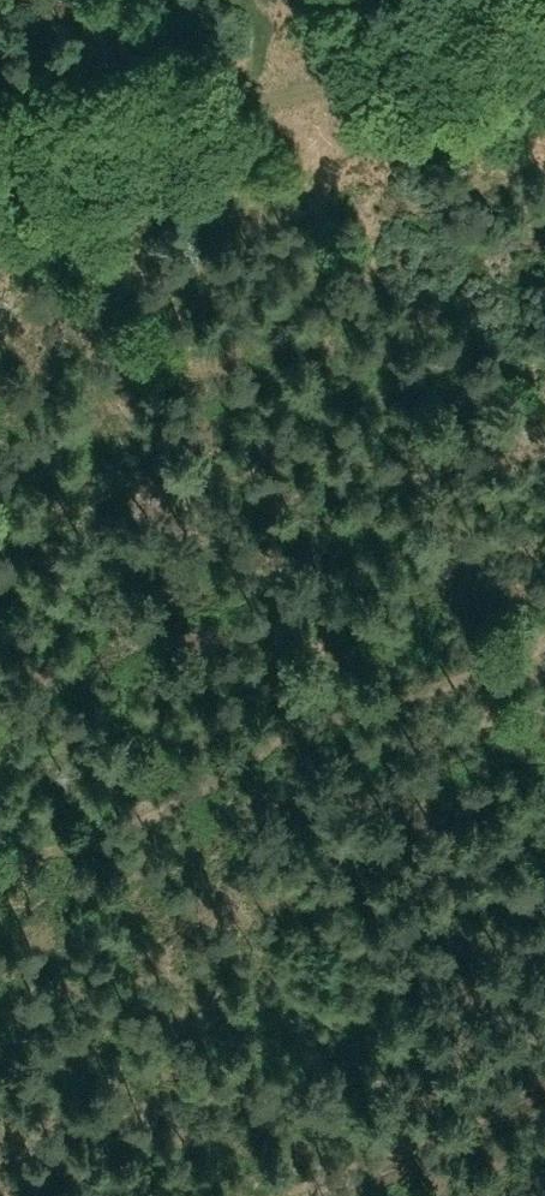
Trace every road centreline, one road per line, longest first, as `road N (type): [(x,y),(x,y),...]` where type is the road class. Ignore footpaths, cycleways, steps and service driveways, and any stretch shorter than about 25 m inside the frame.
road 1 (track): [(0,156),(544,21)]
road 2 (track): [(309,1195),(544,1093)]

